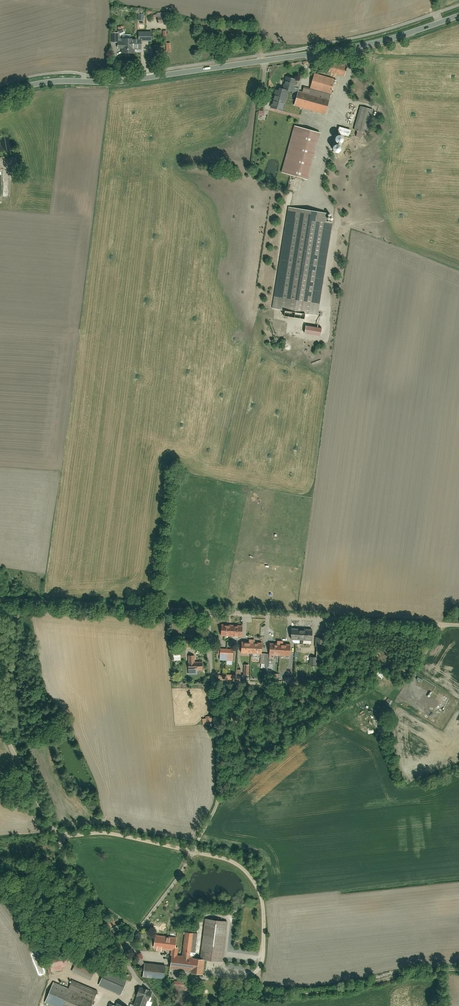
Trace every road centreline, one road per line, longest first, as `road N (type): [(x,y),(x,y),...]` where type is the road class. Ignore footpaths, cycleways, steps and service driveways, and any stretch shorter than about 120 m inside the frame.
road 1 (tertiary): [(458,17),(348,50),(0,91)]
road 2 (residential): [(193,851),(54,830),(0,722)]
road 3 (residential): [(458,627),(211,612)]
road 4 (residential): [(211,612),(217,803),(193,851)]
road 5 (residential): [(211,612),(0,598)]
road 6 (residential): [(253,975),(263,954),(258,888),(230,861),(193,851)]

